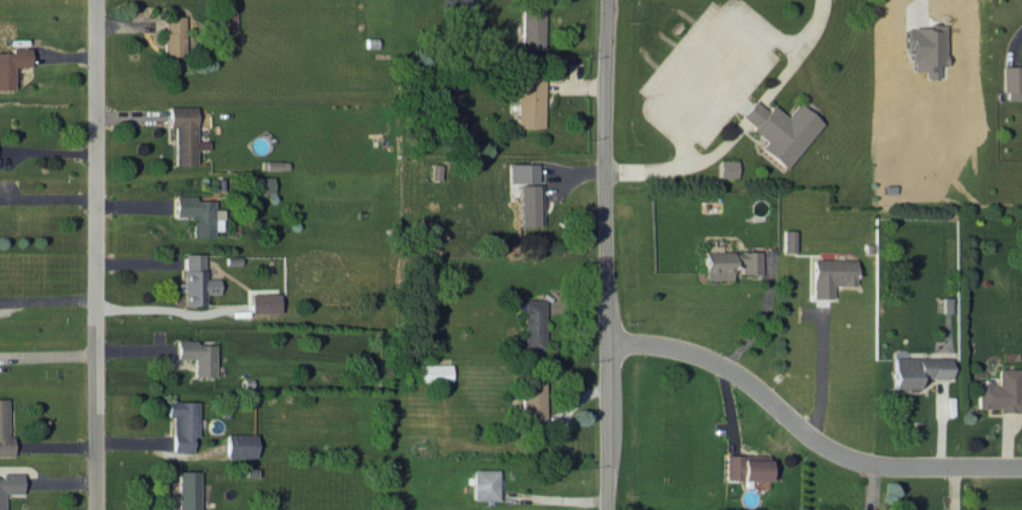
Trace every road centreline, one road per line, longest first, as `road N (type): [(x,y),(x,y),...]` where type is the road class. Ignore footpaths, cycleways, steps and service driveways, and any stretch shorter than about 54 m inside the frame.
road 1 (residential): [(606,0),(604,509)]
road 2 (residential): [(98,0),(99,509)]
road 3 (residential): [(603,341),(675,350),(727,368),(835,447),(911,464),(1021,466)]

